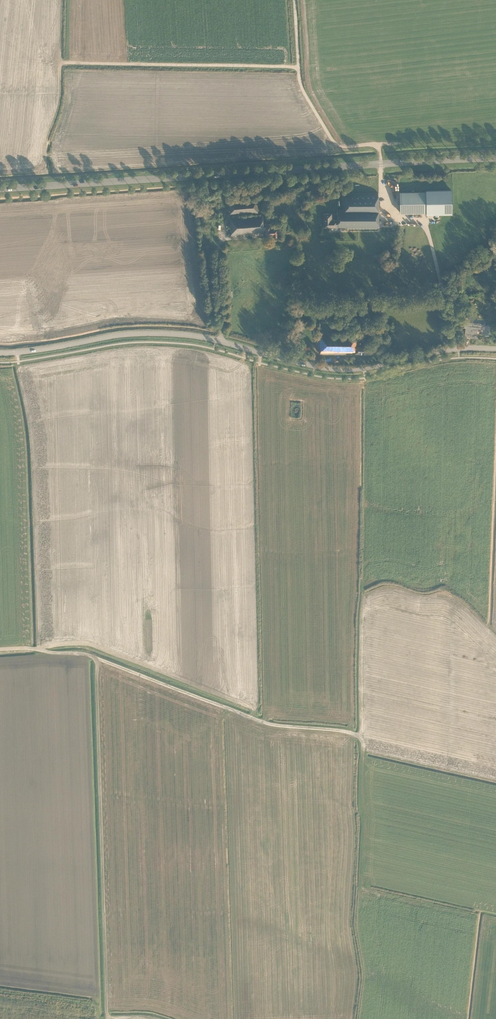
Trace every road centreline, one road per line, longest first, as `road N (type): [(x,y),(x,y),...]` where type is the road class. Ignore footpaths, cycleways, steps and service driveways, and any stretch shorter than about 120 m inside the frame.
road 1 (track): [(0,649),(80,652),(264,722),(354,733),(364,822),(359,880)]
road 2 (tertiary): [(495,349),(348,369),(160,333),(0,352)]
road 3 (primary): [(0,189),(495,157)]

